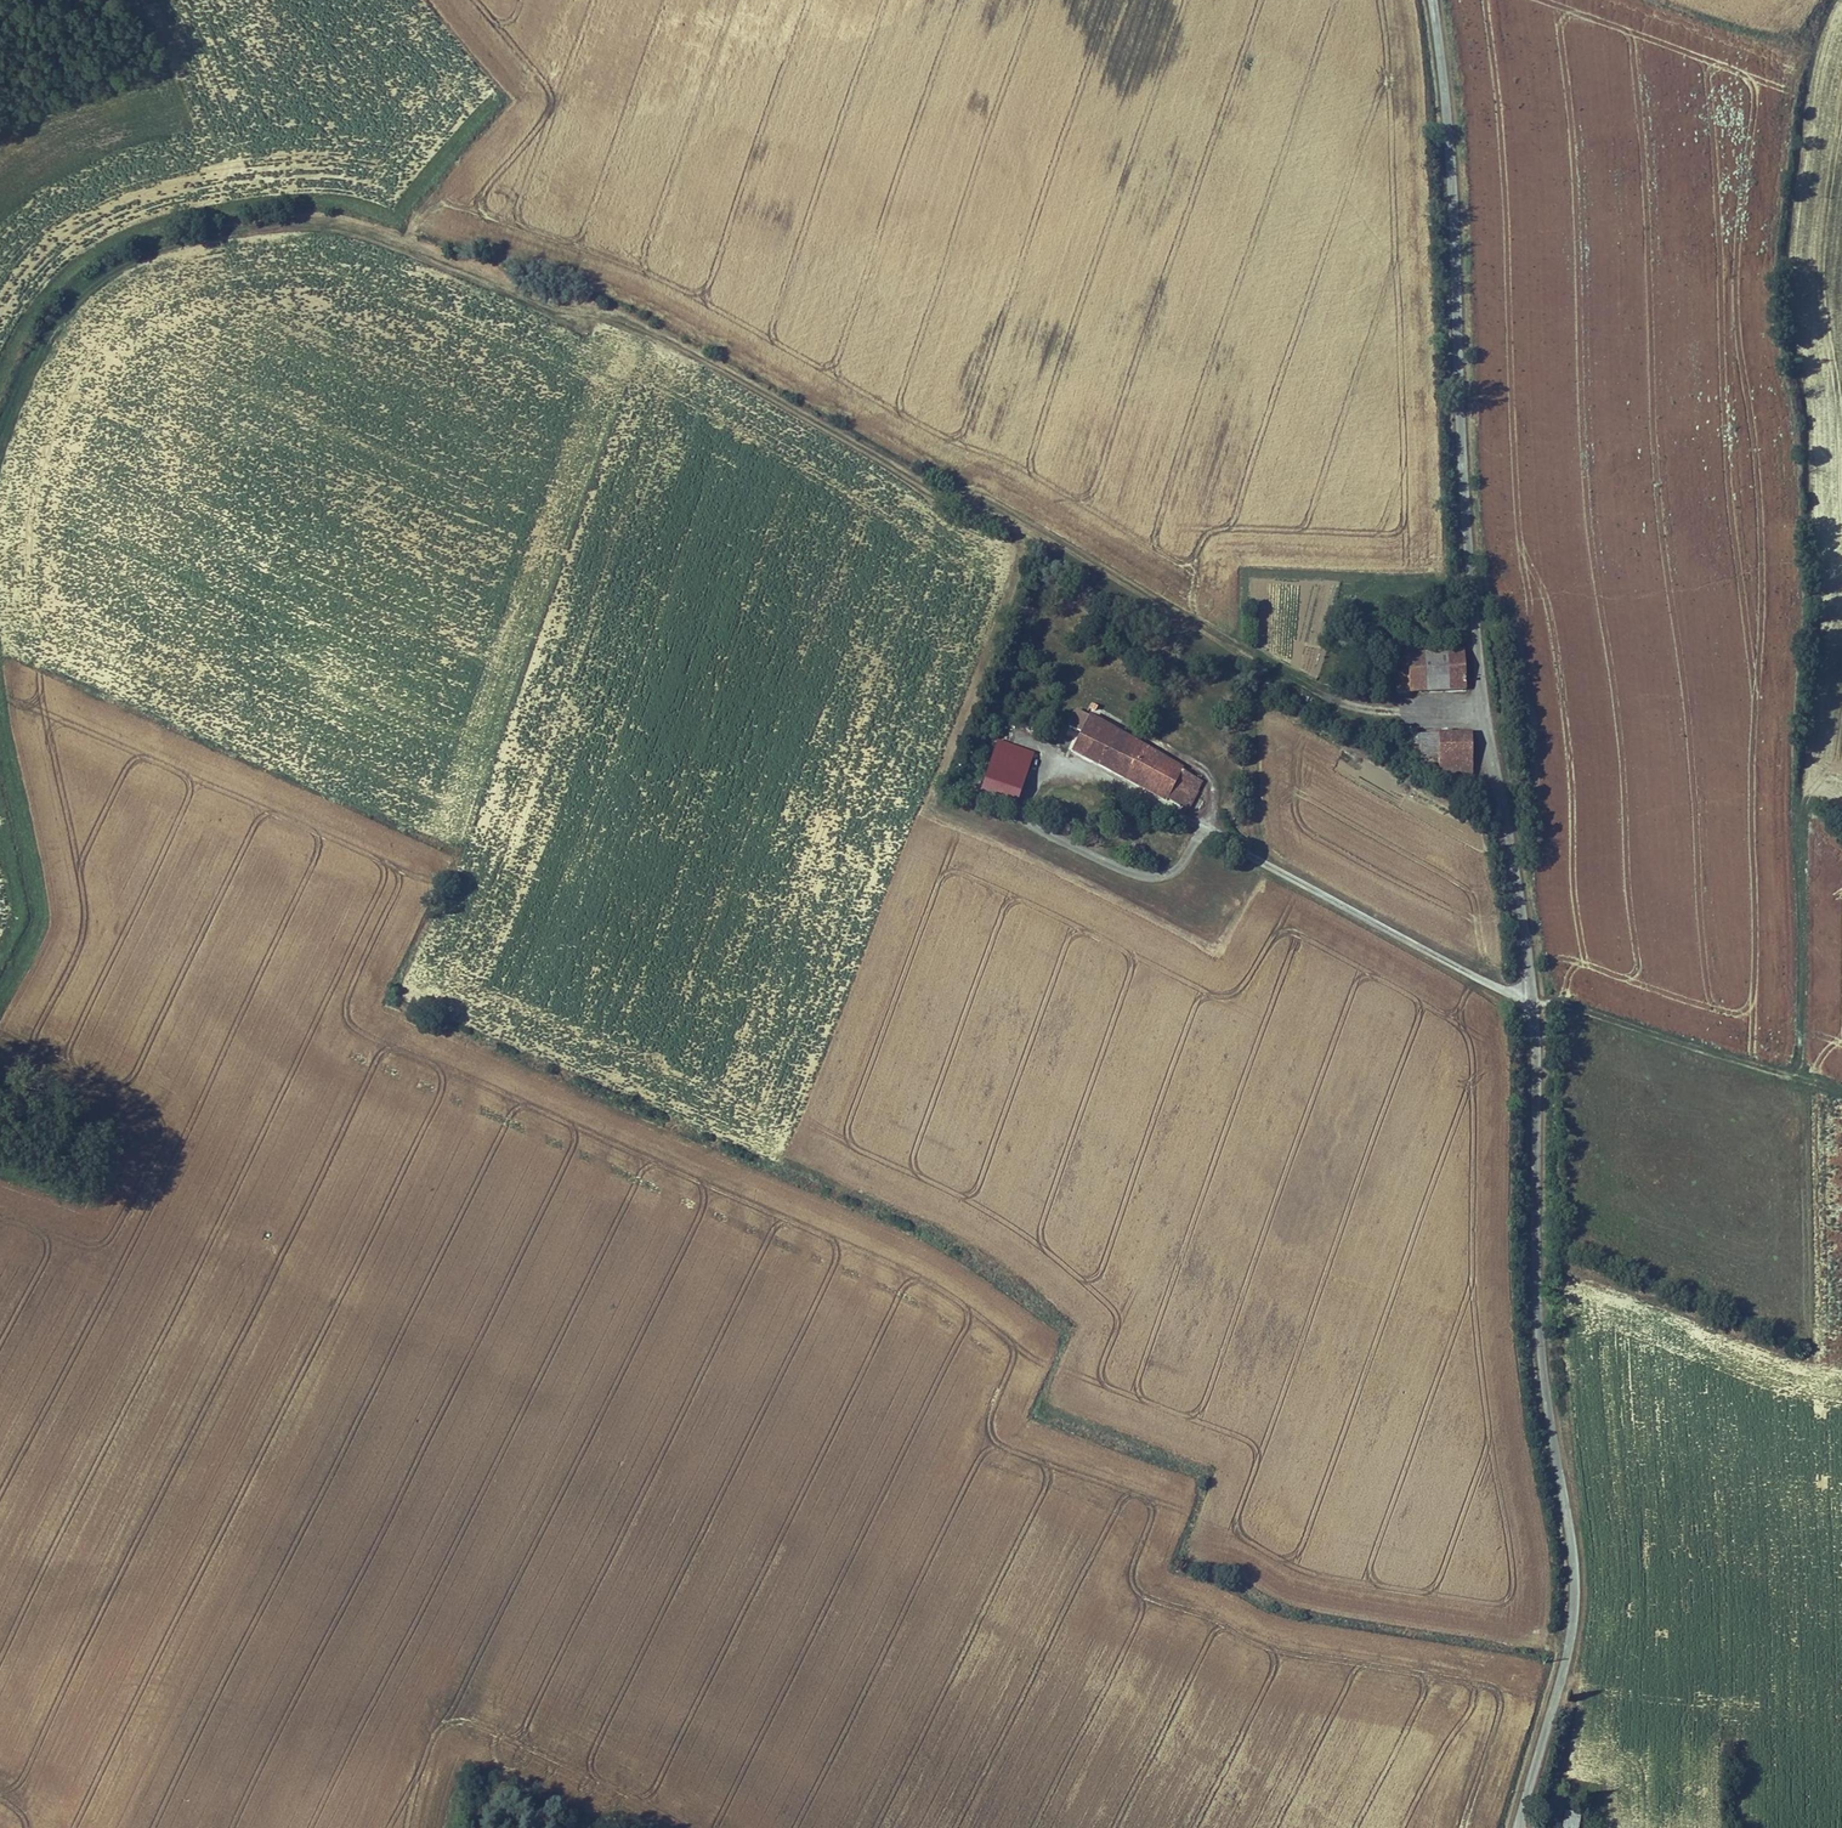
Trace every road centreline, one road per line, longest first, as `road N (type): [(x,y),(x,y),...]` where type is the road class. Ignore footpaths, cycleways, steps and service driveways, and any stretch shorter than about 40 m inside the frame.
road 1 (unclassified): [(1431,0),(1448,123),(1470,598),(1529,993),(1538,1367),(1575,1592),(1517,1827)]
road 2 (track): [(1487,715),(1389,715),(1345,705),(990,495),(932,493),(642,327),(563,313),(417,253)]
road 3 (track): [(1529,993),(1841,1092)]

